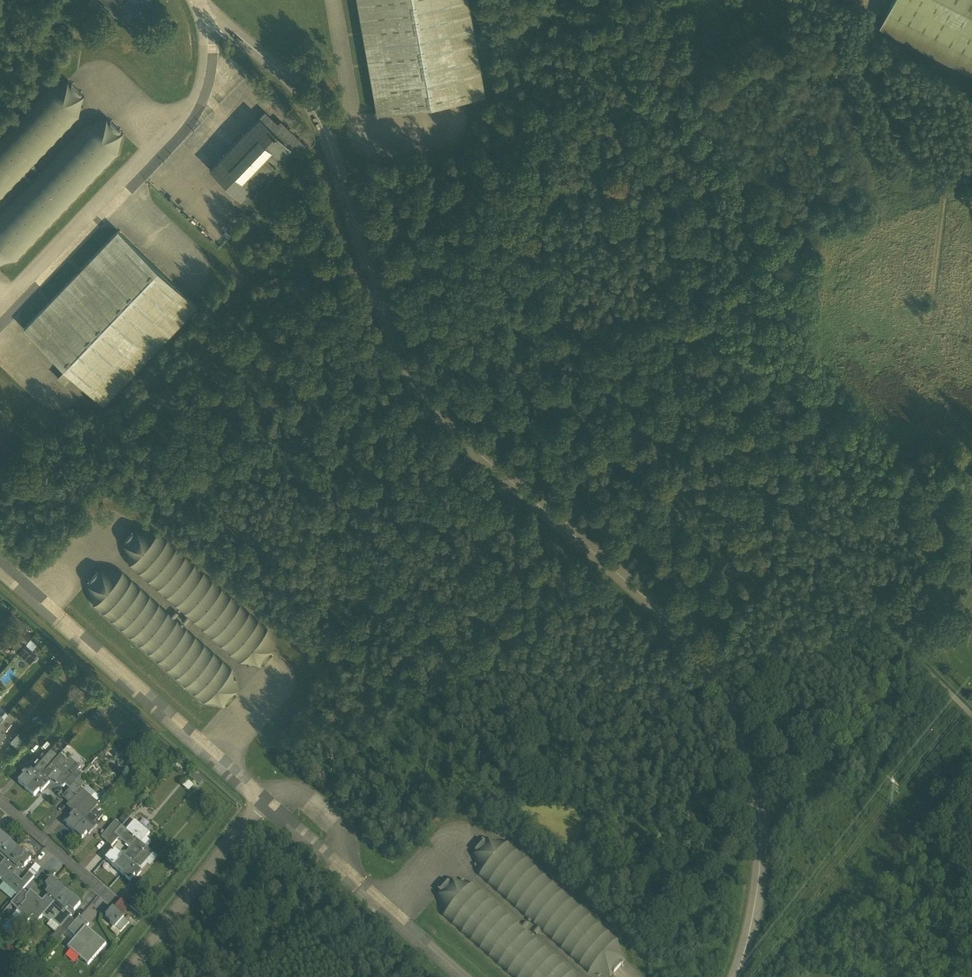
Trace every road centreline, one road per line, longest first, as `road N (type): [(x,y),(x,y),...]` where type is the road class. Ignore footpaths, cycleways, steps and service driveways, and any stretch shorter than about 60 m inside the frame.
road 1 (track): [(932,302),(946,195),(971,137)]
road 2 (residential): [(0,800),(109,897)]

